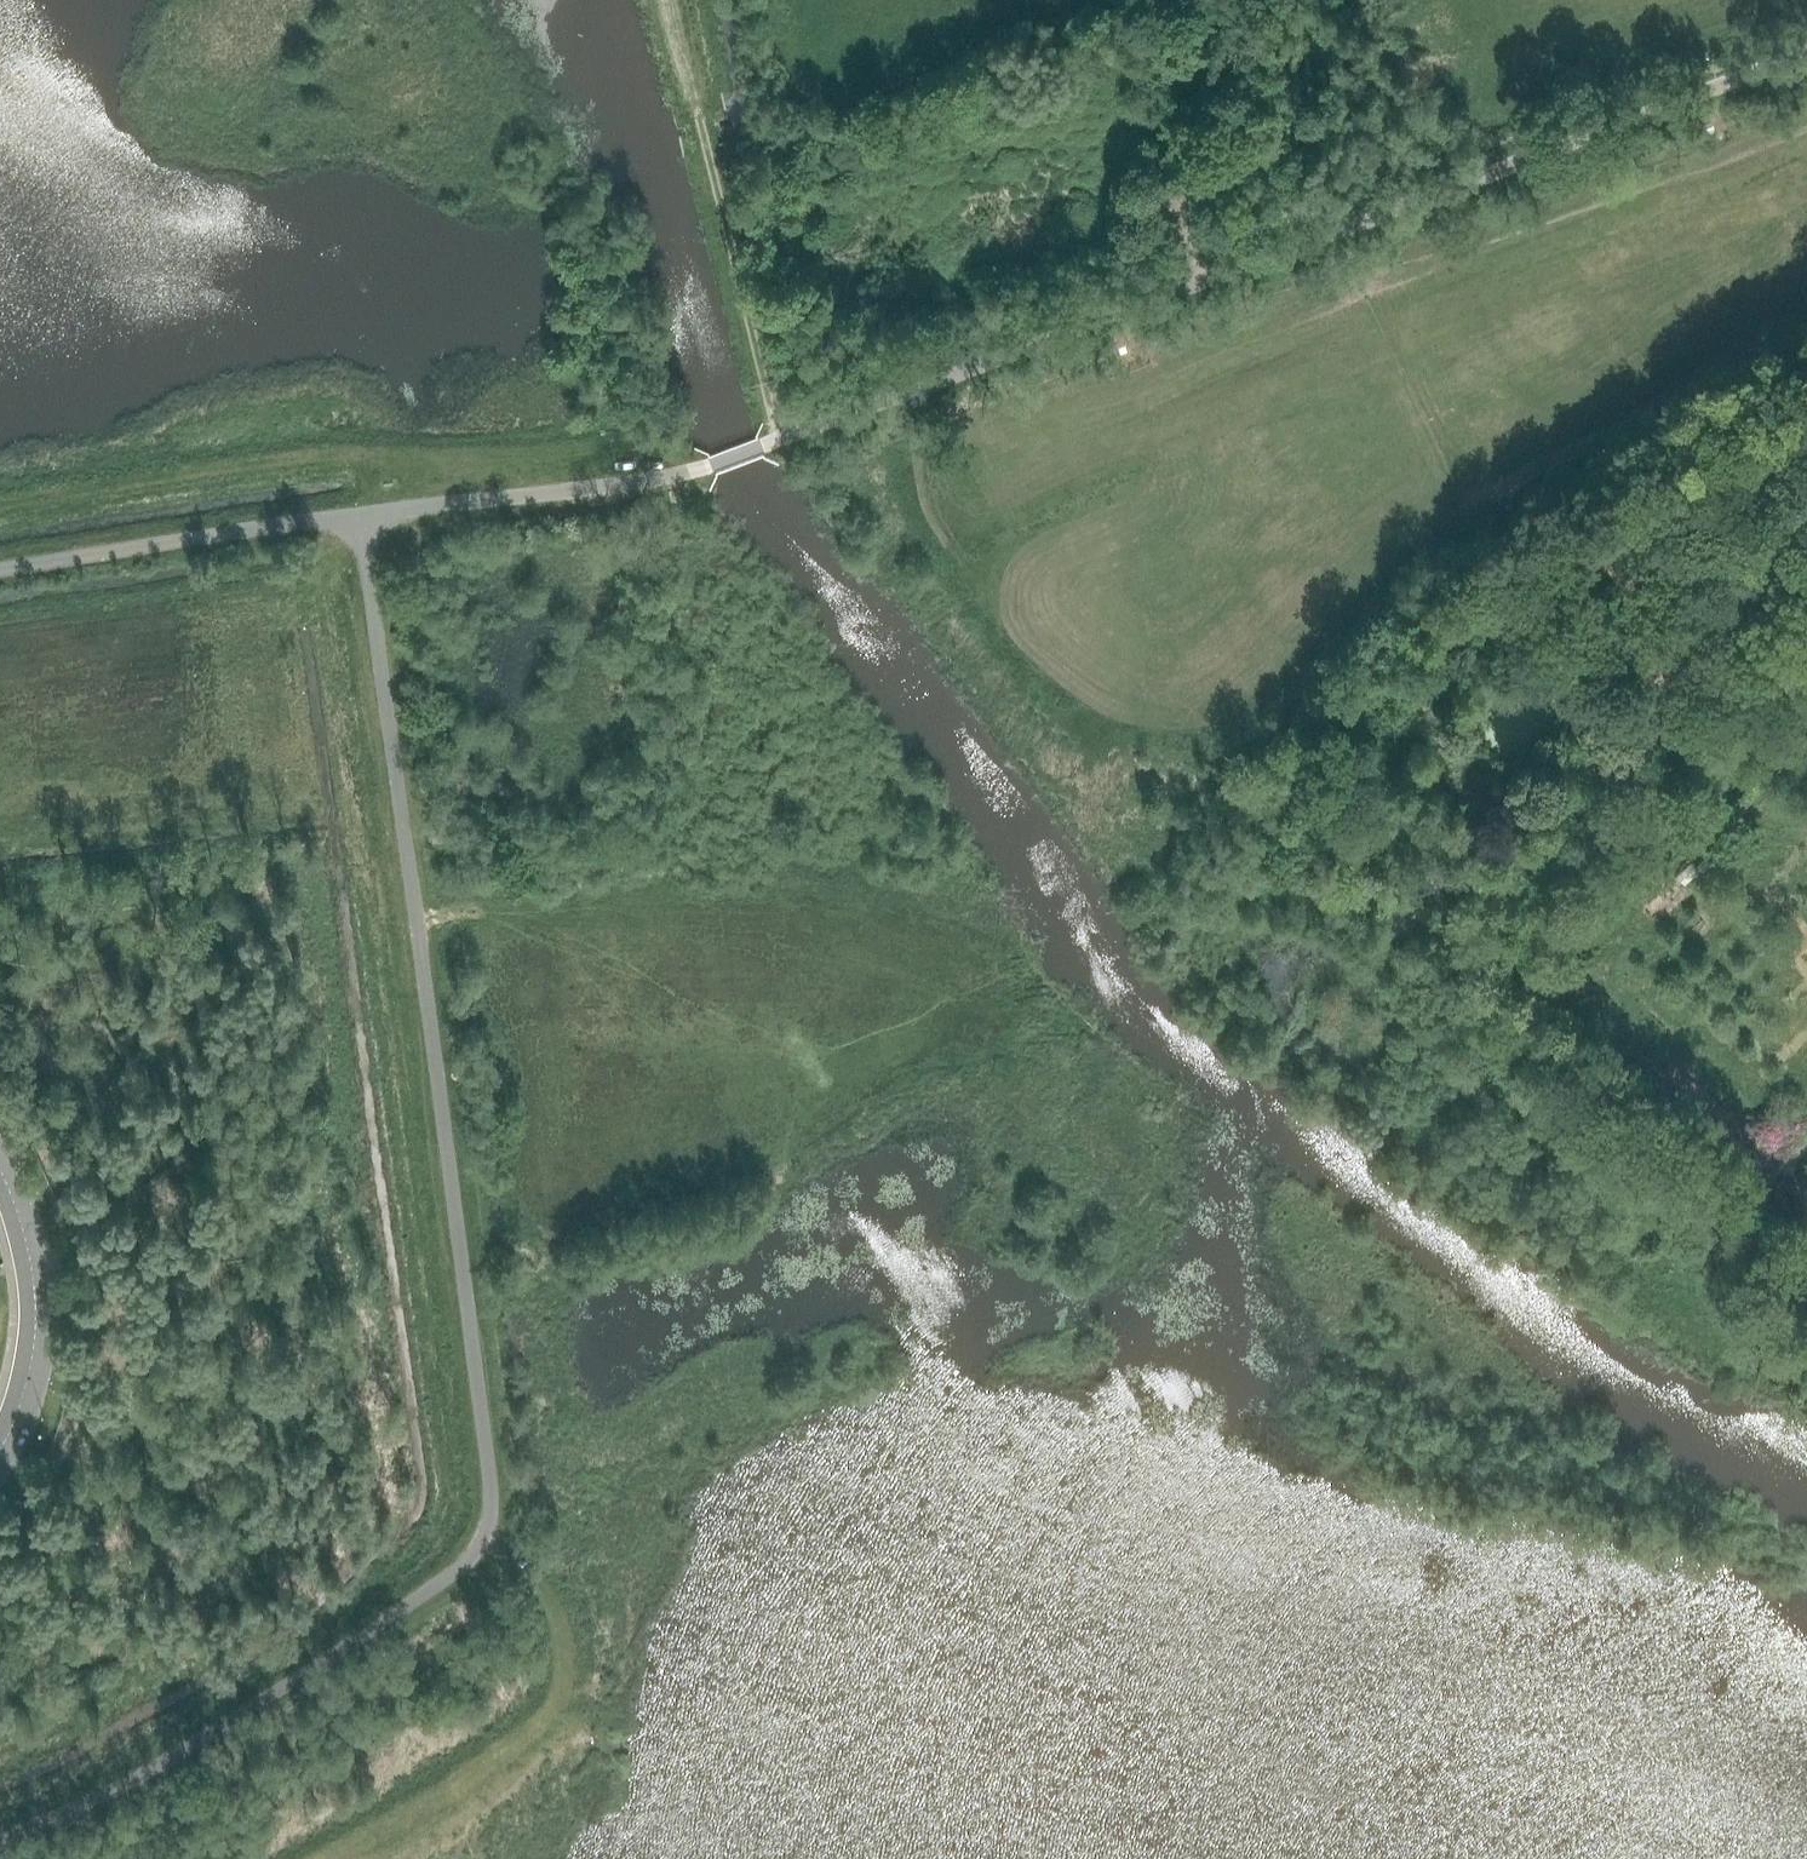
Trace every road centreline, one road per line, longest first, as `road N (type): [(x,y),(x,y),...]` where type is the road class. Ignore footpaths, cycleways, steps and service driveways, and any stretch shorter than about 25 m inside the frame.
road 1 (unclassified): [(360,513),(491,1502),(479,1547),(455,1572),(189,1746)]
road 2 (unclassified): [(1806,51),(784,440)]
road 3 (unclassified): [(360,513),(693,473),(784,440)]
road 4 (unclassified): [(0,568),(360,513)]
road 5 (unclassified): [(0,1840),(189,1746)]

